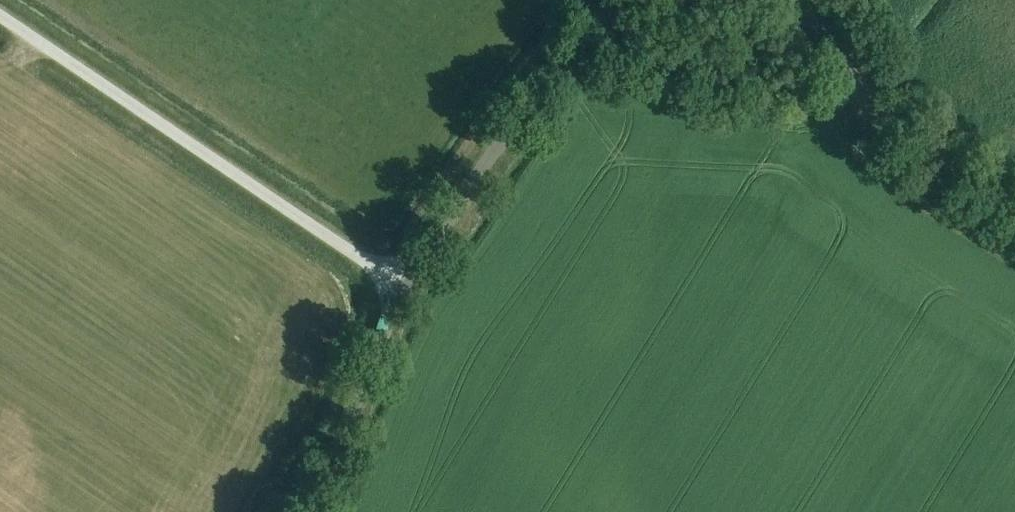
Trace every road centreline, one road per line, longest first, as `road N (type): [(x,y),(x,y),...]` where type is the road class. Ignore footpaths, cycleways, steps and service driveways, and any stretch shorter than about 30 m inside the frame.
road 1 (unclassified): [(404,286),(0,14)]
road 2 (unclassified): [(404,286),(509,134),(617,0)]
road 3 (unclassified): [(1014,202),(885,111),(802,0)]
road 4 (unclassified): [(309,511),(404,286)]

